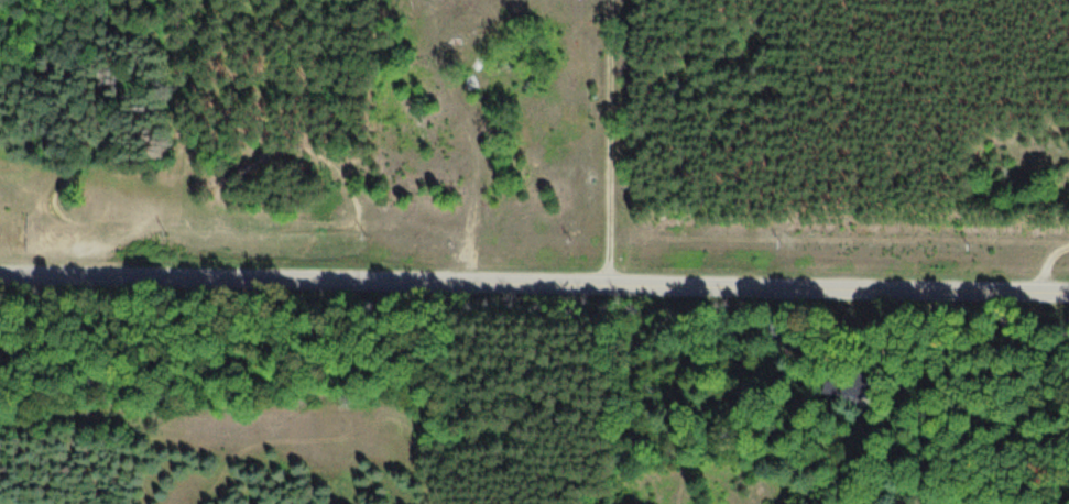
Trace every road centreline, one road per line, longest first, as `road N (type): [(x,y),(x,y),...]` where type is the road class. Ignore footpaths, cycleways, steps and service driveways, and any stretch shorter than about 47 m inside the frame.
road 1 (tertiary): [(0,278),(1068,293)]

